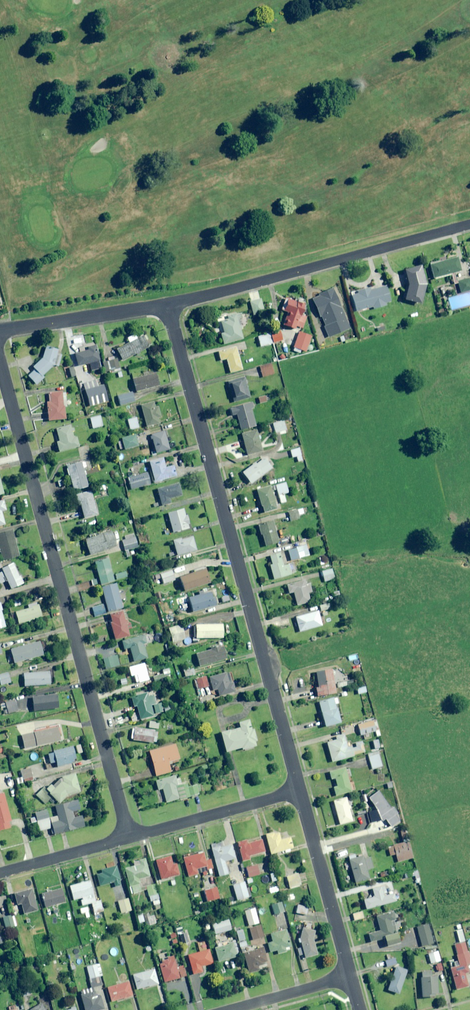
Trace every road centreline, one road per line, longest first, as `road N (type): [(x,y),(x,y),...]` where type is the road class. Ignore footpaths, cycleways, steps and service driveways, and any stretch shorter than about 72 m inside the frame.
road 1 (residential): [(169,306),(298,785)]
road 2 (residential): [(0,362),(128,837)]
road 3 (residential): [(169,306),(469,223)]
road 4 (residential): [(298,785),(350,976)]
road 5 (residential): [(128,837),(298,785)]
road 6 (residential): [(0,331),(169,306)]
road 7 (residential): [(0,873),(128,837)]
road 8 (residential): [(226,1009),(350,976)]

